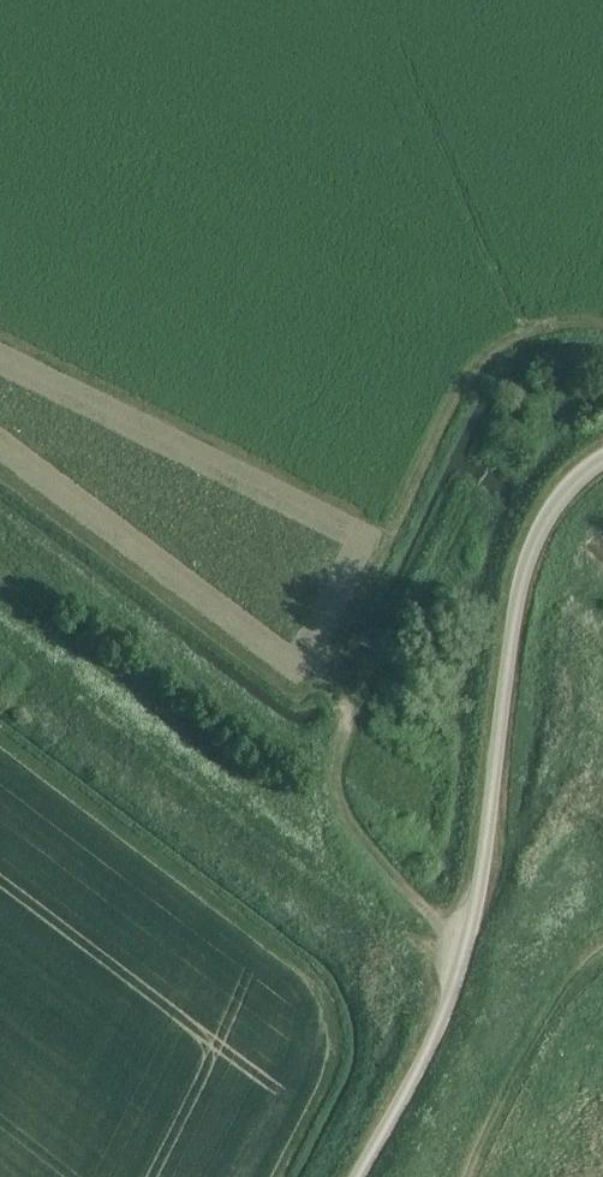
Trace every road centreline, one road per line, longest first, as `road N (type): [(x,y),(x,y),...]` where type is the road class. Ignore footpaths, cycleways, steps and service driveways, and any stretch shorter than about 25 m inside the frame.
road 1 (unclassified): [(356,1176),(427,1059),(473,939),(525,553),(569,482),(602,459)]
road 2 (track): [(0,645),(338,904),(473,939)]

